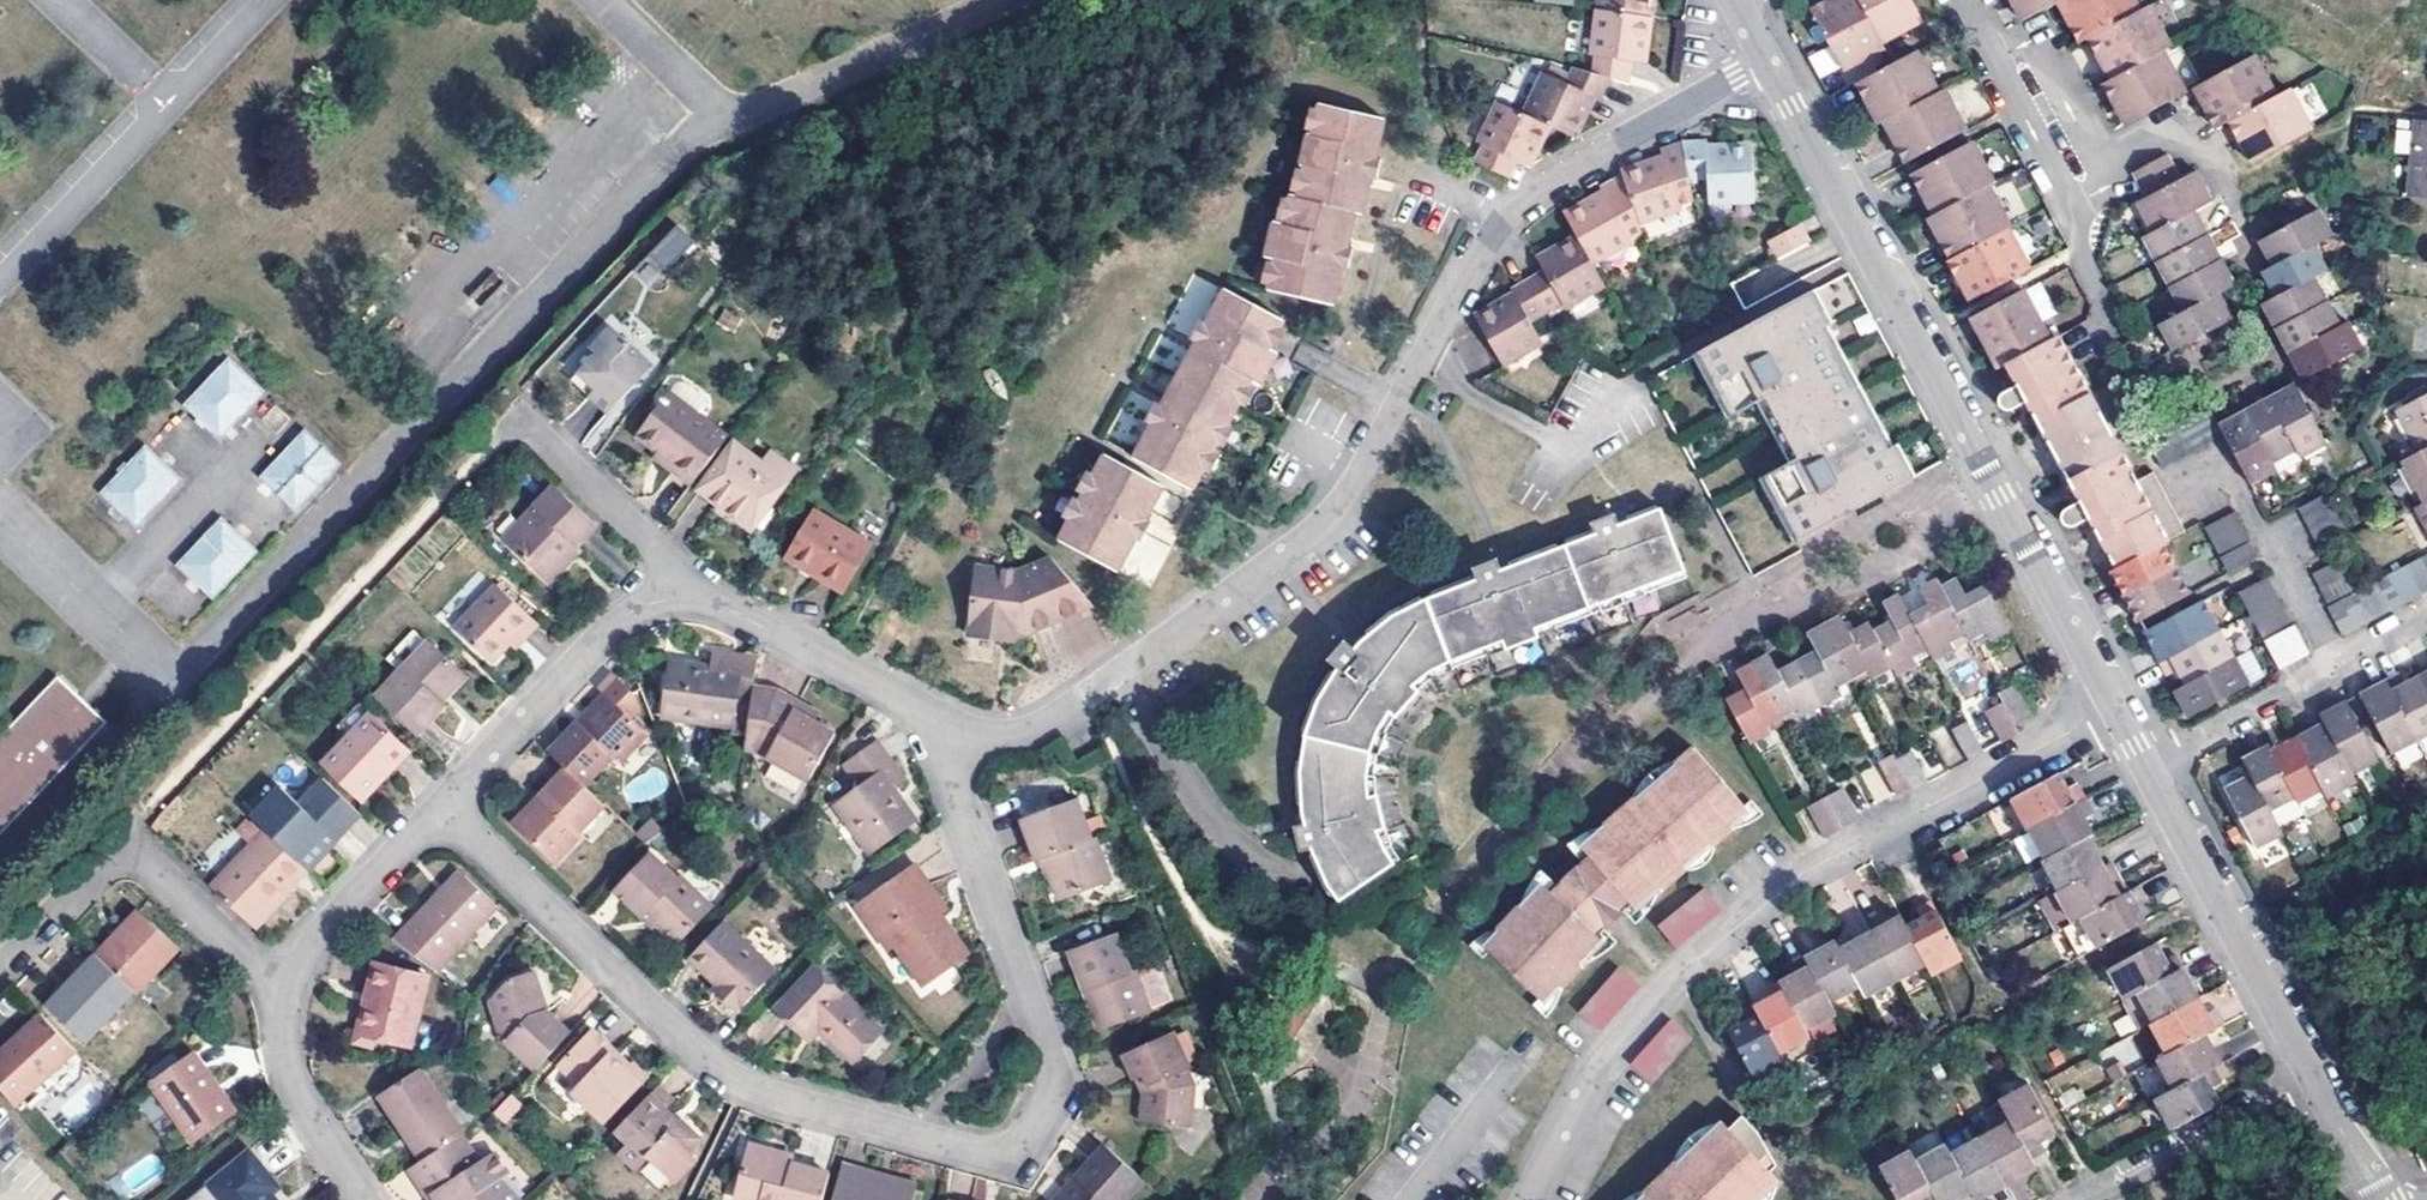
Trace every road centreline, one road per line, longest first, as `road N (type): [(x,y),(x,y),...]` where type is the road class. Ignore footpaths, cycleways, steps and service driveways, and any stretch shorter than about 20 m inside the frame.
road 1 (residential): [(439,807),(732,1079),(999,1152),(1017,1145),(1056,1076),(947,762),(953,723)]
road 2 (residential): [(1767,58),(1509,212),(1331,517),(1043,727),(1010,734),(953,723)]
road 3 (residential): [(2116,707),(1800,876),(1705,953),(1591,1080),(1527,1199)]
road 4 (residential): [(1767,58),(2116,707)]
road 5 (residential): [(953,723),(716,604),(657,602),(606,631),(439,807)]
road 6 (residential): [(2116,707),(2315,1075)]
road 7 (residential): [(0,974),(103,863),(133,855),(286,990)]
road 8 (residential): [(2315,1075),(2083,1199)]
road 9 (residential): [(2070,200),(2107,181),(2036,40),(1995,60)]
road 10 (residential): [(439,807),(319,934),(286,990)]
road 11 (residential): [(286,990),(285,1059),(295,1090),(365,1199)]
road 12 (residential): [(1995,60),(2070,200)]
road 13 (residential): [(2315,1075),(2384,1199)]

